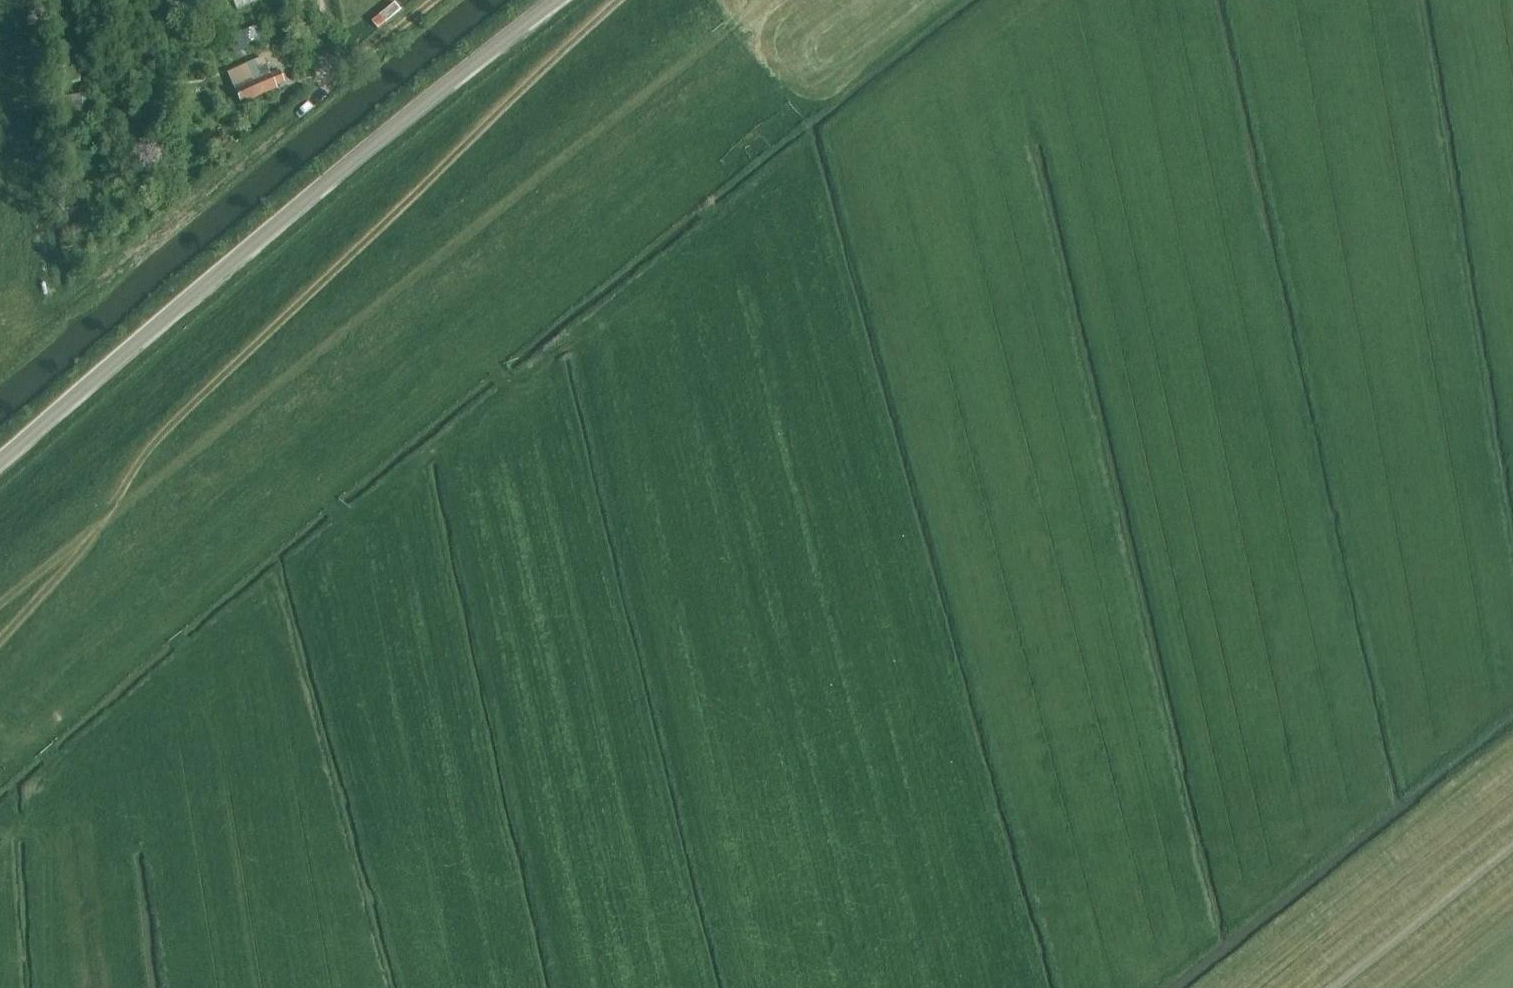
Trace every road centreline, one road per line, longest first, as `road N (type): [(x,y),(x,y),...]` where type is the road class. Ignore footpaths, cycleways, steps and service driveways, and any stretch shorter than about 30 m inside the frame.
road 1 (unclassified): [(0,459),(558,0)]

